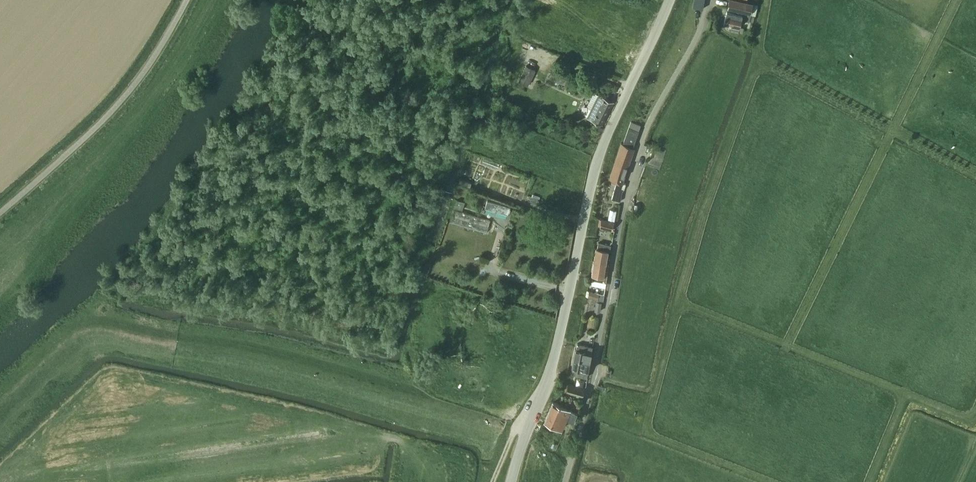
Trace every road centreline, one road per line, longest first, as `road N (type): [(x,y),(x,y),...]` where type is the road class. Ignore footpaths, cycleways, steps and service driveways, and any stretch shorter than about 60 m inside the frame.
road 1 (tertiary): [(511,481),(549,378),(602,148),(671,0)]
road 2 (unclassified): [(565,481),(640,145),(710,0)]

